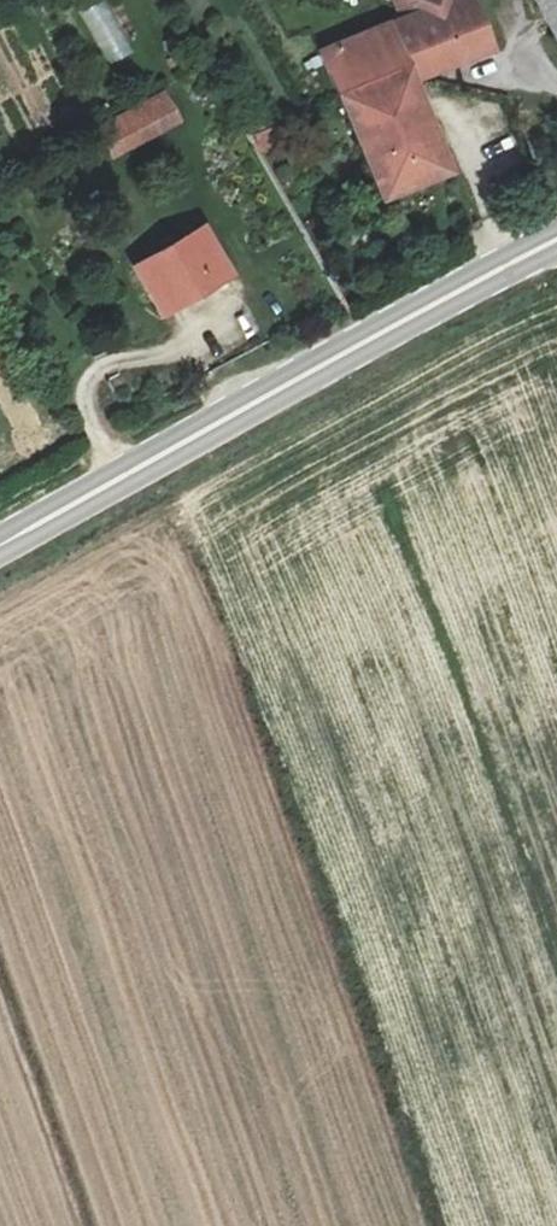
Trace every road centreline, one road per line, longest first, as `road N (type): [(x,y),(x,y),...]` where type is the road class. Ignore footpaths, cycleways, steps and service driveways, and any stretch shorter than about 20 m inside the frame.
road 1 (secondary): [(0,545),(556,239)]

